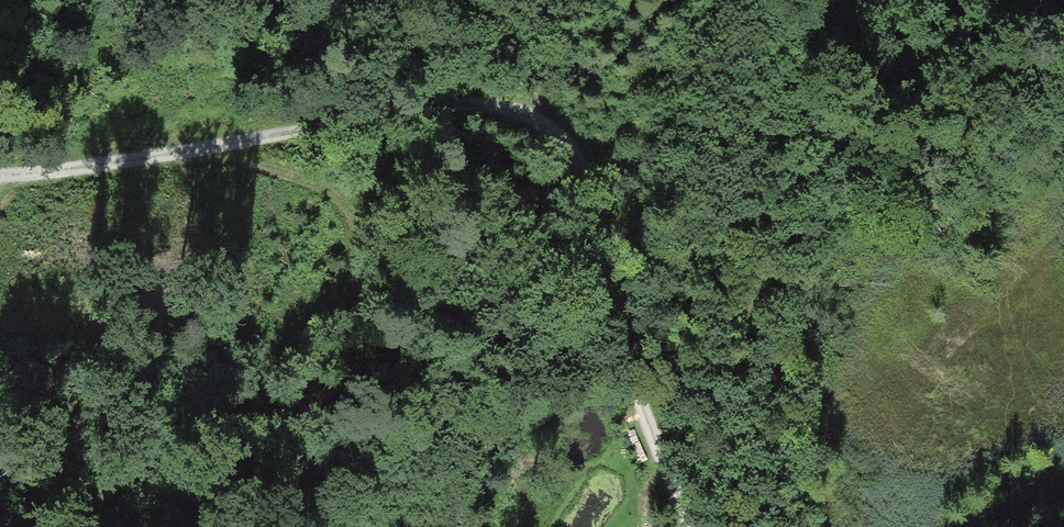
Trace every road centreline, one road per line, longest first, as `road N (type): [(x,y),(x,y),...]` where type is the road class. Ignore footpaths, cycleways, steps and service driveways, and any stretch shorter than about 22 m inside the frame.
road 1 (track): [(0,167),(233,146),(481,98),(523,107),(566,140),(595,195),(610,328),(697,526)]
road 2 (track): [(233,146),(328,183),(364,228),(347,353),(257,526)]
road 3 (track): [(457,526),(455,495),(531,363),(561,336),(584,325),(610,328)]

